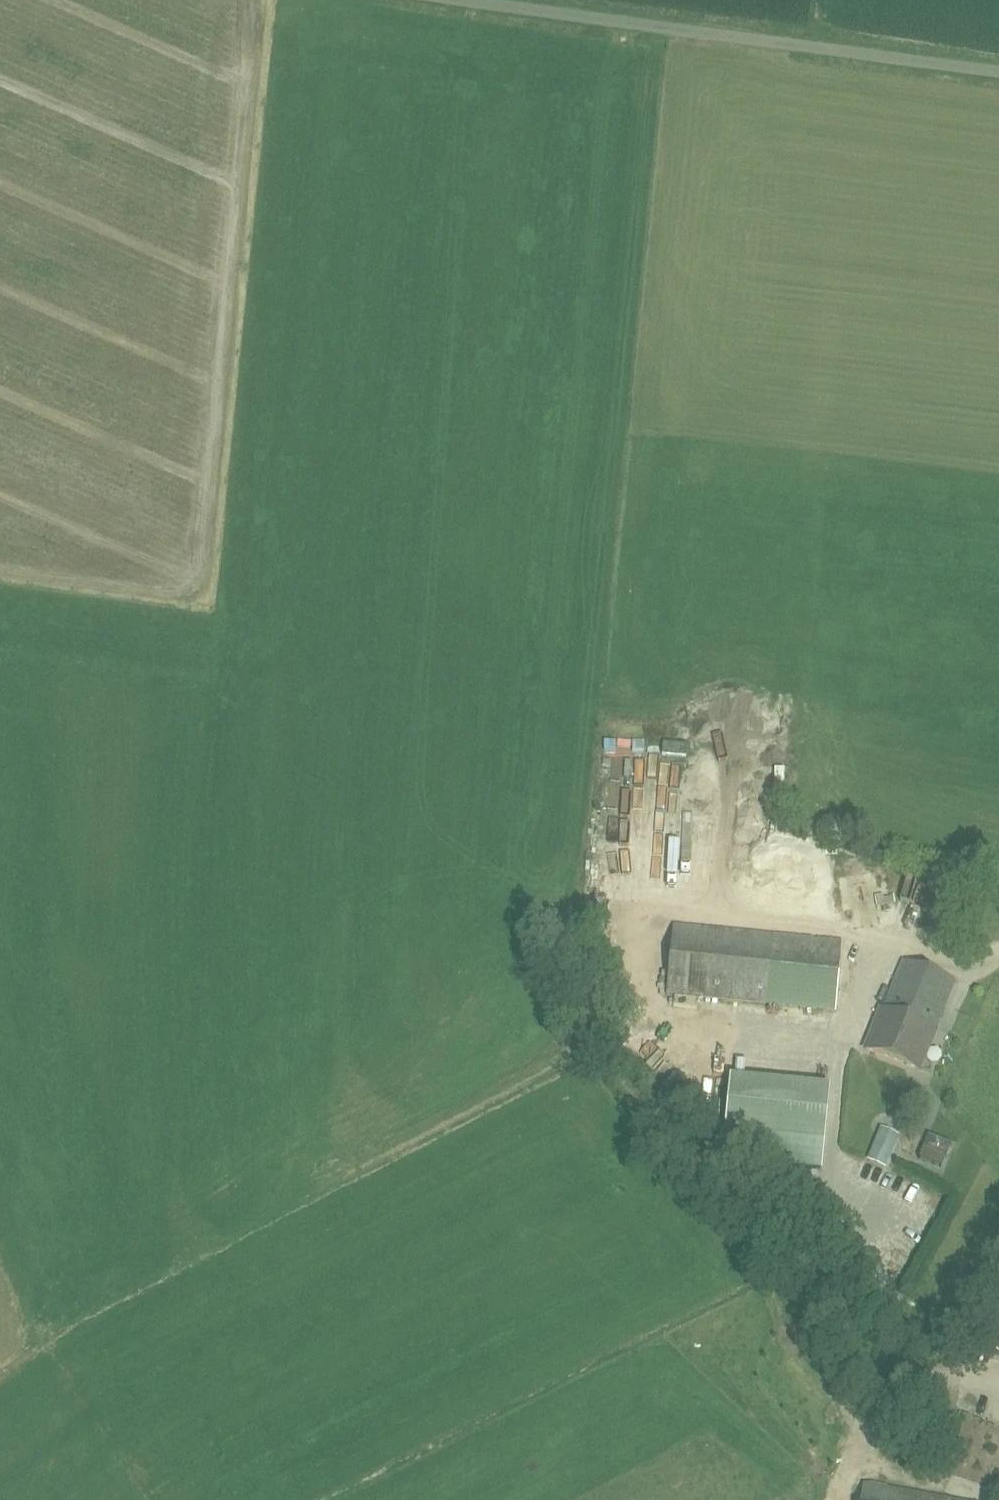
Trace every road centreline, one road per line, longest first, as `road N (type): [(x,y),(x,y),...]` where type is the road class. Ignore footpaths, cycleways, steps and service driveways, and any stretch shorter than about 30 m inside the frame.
road 1 (unclassified): [(998,73),(427,0)]

